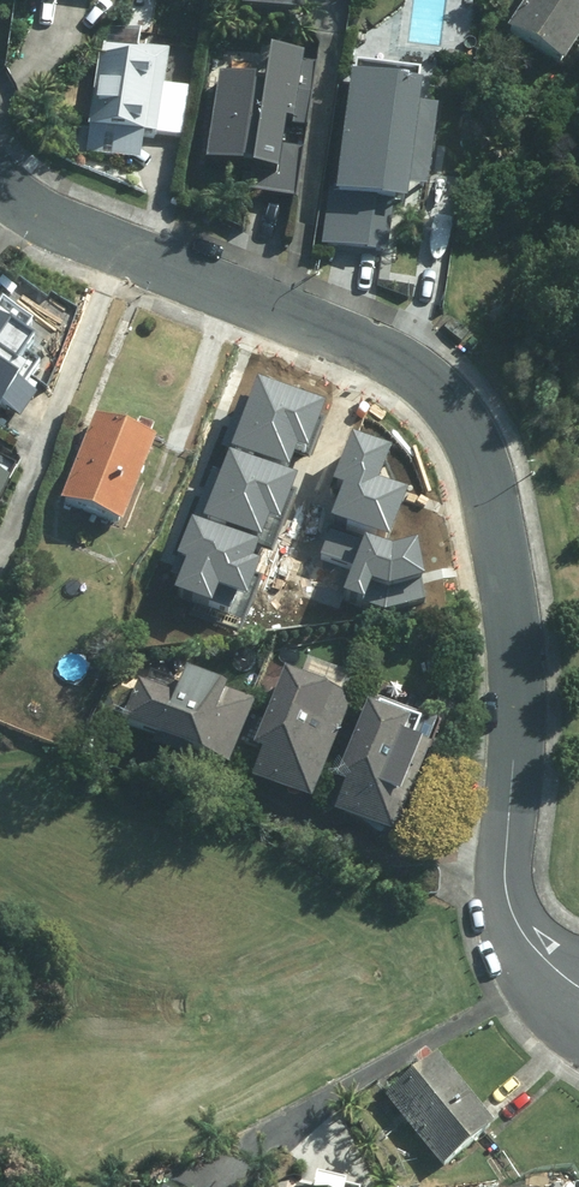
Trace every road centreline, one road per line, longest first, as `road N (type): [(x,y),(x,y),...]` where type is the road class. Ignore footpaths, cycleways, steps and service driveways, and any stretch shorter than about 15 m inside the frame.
road 1 (residential): [(0,181),(76,225),(358,341),(449,398),(485,472),(517,652),(509,897),(536,950),(578,986)]

